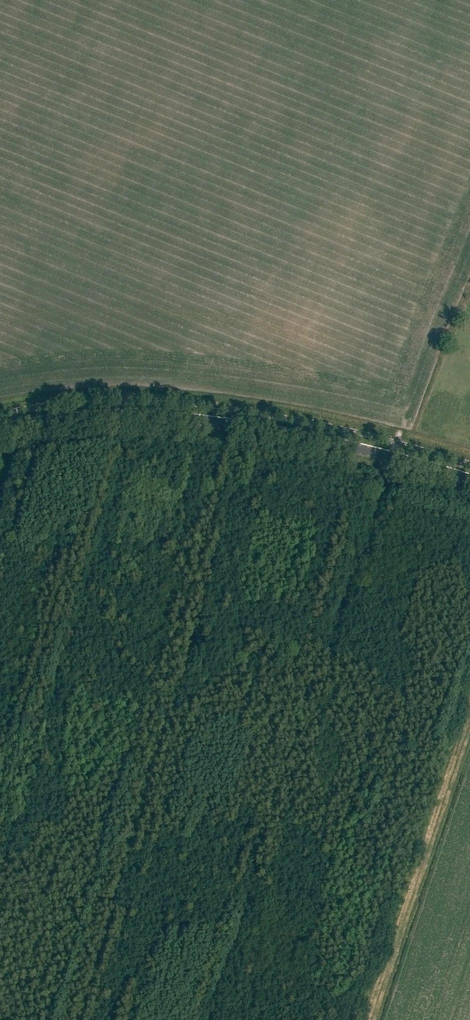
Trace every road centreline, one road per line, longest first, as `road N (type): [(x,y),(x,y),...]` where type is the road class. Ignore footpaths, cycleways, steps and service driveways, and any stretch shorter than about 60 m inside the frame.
road 1 (secondary): [(469,480),(305,437),(180,418),(101,416),(0,431)]

